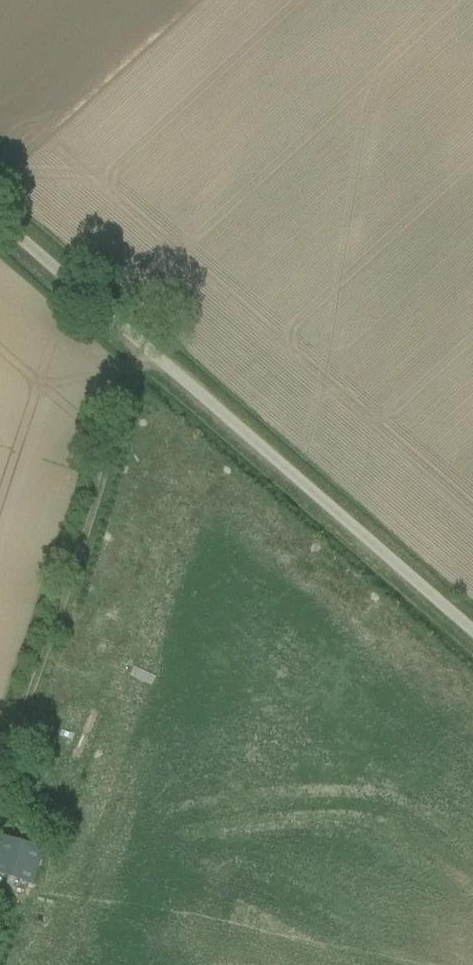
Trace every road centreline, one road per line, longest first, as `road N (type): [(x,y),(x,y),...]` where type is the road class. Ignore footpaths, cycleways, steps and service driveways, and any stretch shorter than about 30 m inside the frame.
road 1 (unclassified): [(472,631),(0,222)]
road 2 (track): [(0,785),(141,344)]

